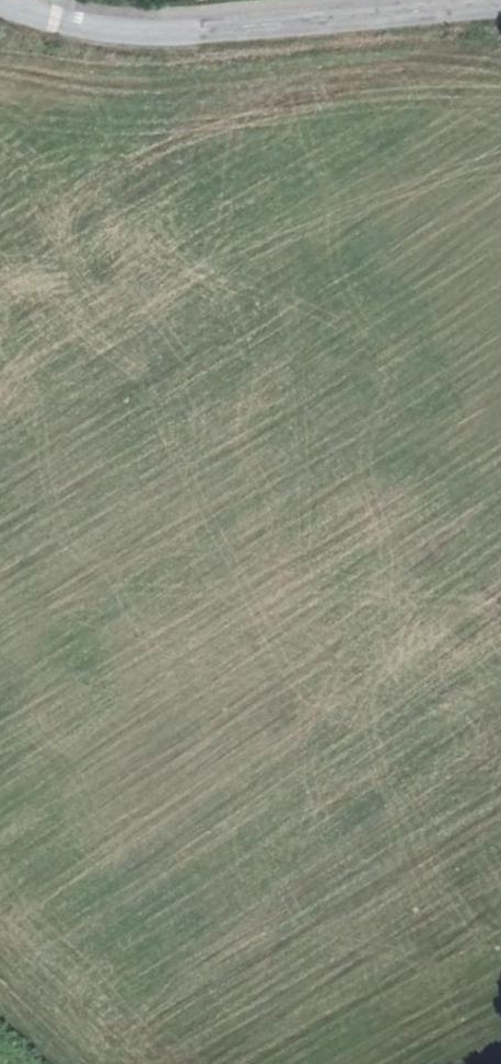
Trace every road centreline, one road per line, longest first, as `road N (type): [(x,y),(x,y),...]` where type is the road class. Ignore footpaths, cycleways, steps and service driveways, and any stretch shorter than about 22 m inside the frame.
road 1 (residential): [(0,1),(95,32),(268,33),(500,5)]

